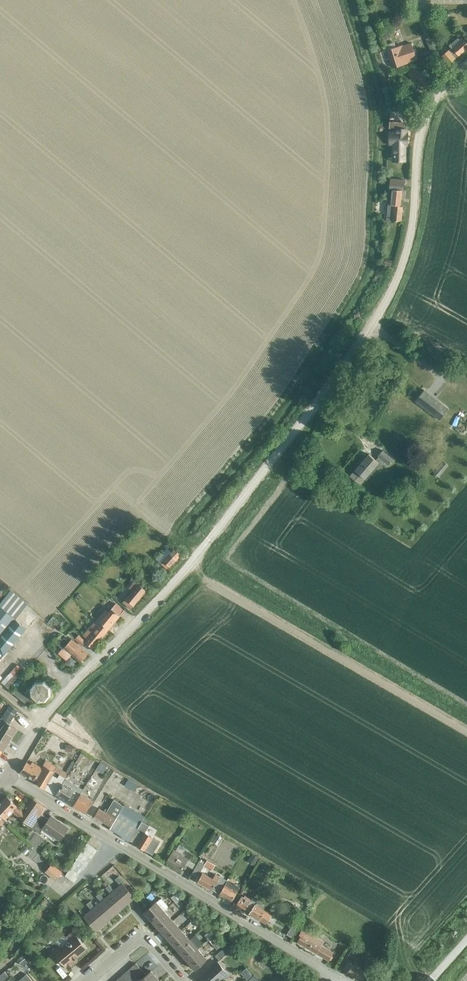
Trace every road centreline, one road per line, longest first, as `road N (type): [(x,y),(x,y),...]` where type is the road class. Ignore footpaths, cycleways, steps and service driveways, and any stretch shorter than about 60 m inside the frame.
road 1 (unclassified): [(209,540),(385,301),(408,242),(422,123),(466,62)]
road 2 (residential): [(335,977),(6,776)]
road 3 (residential): [(6,776),(58,699),(209,540)]

